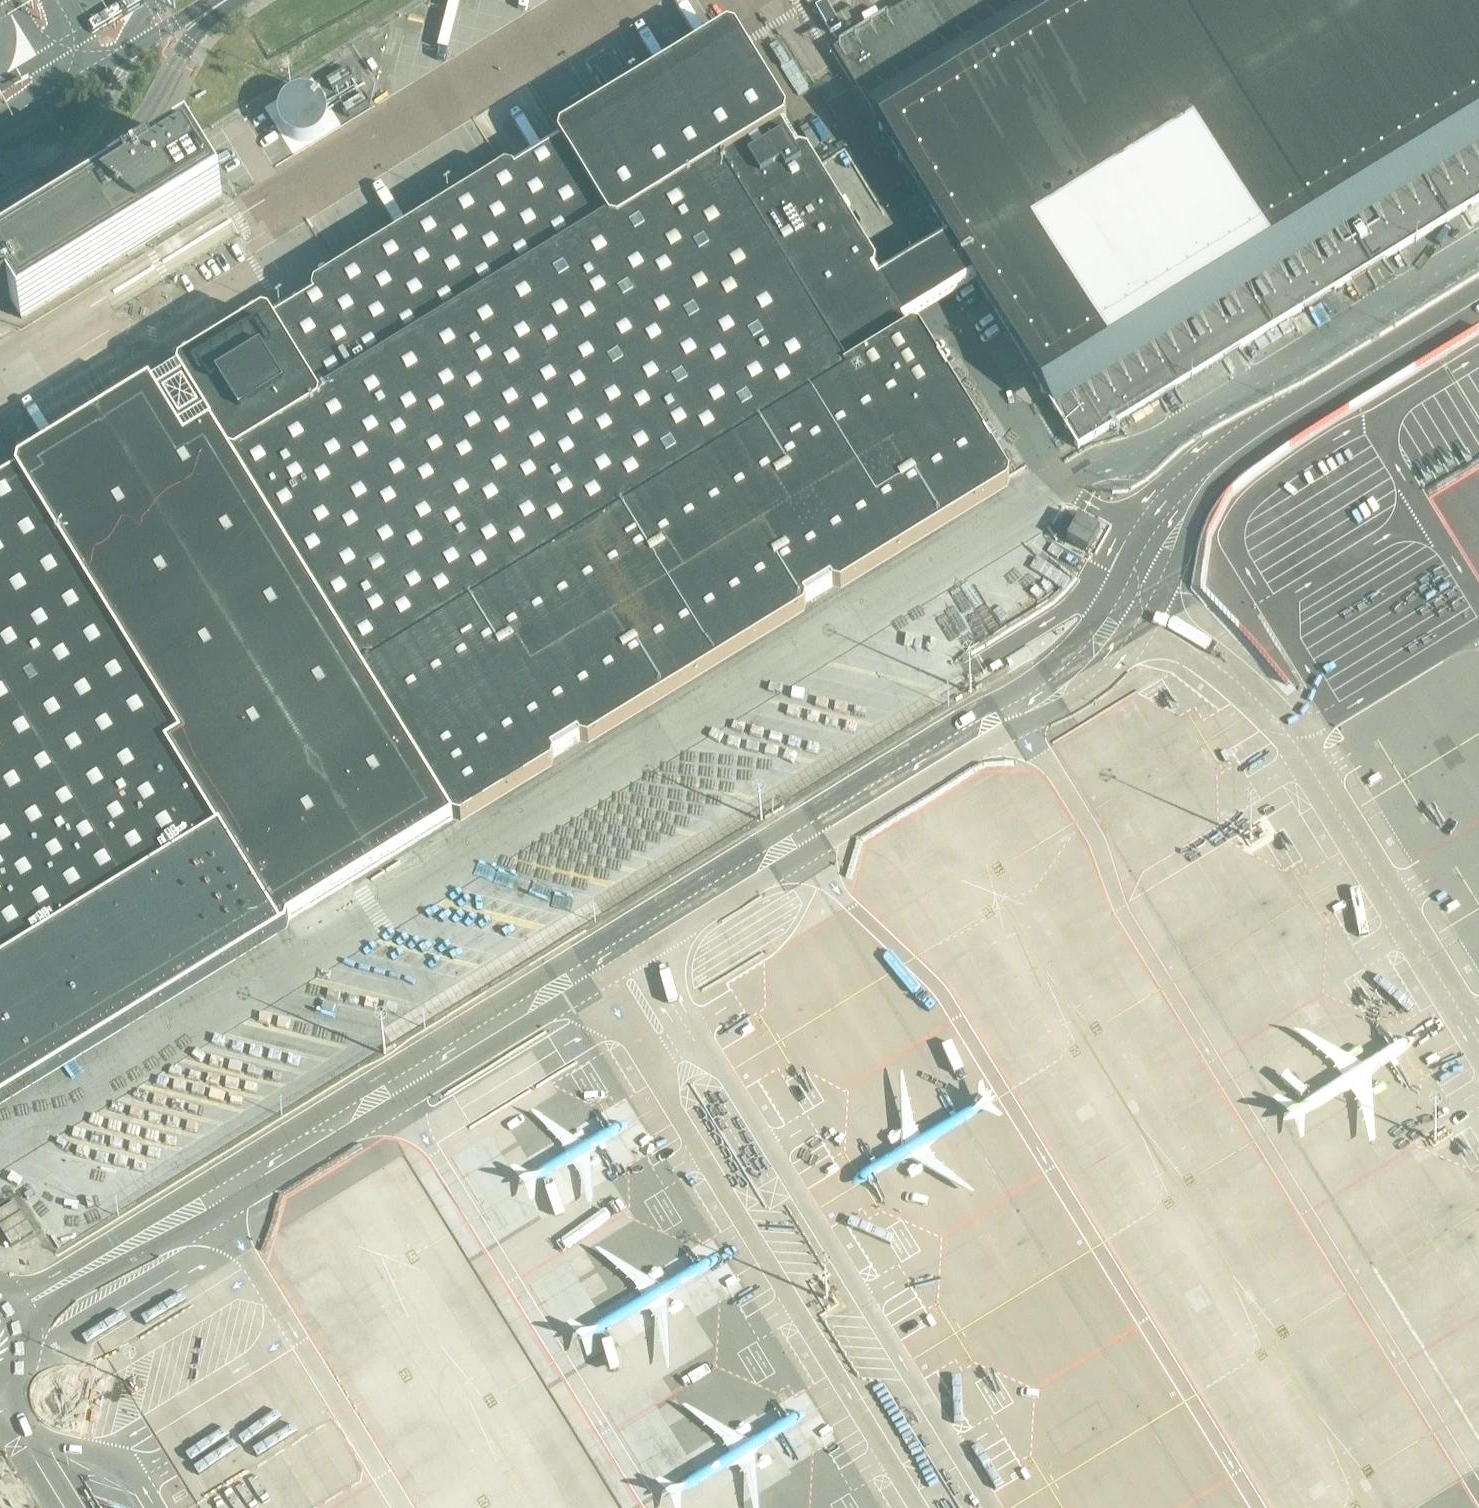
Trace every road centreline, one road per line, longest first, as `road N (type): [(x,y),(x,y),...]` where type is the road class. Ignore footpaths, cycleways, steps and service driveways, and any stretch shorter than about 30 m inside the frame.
road 1 (tertiary): [(77,79),(222,0)]

